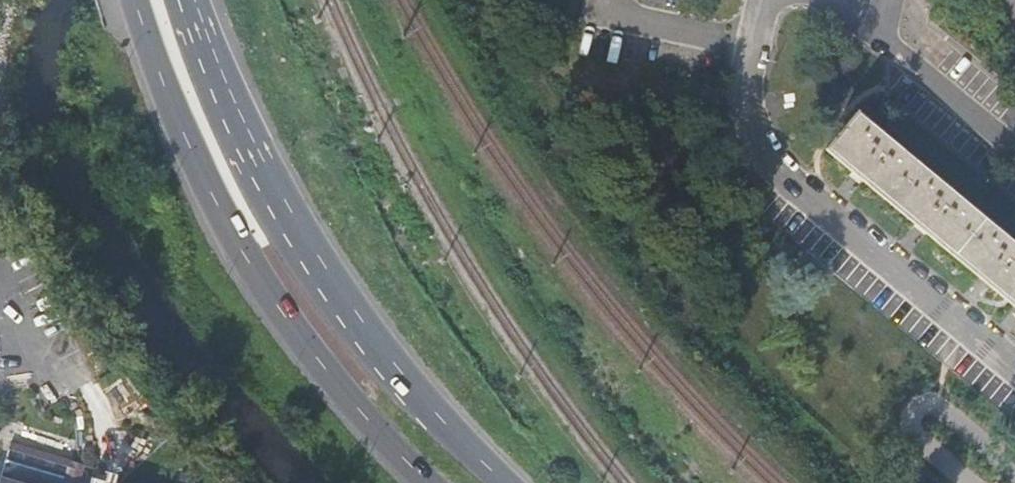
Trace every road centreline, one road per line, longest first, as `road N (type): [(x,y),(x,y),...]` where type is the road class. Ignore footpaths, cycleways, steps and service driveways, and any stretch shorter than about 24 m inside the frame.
road 1 (secondary): [(508,482),(416,390),(361,318),(256,141),(200,0)]
road 2 (secondary): [(138,0),(255,262),(313,352),(420,482)]
road 3 (residential): [(767,0),(750,87),(754,125),(774,162),(1014,366)]

